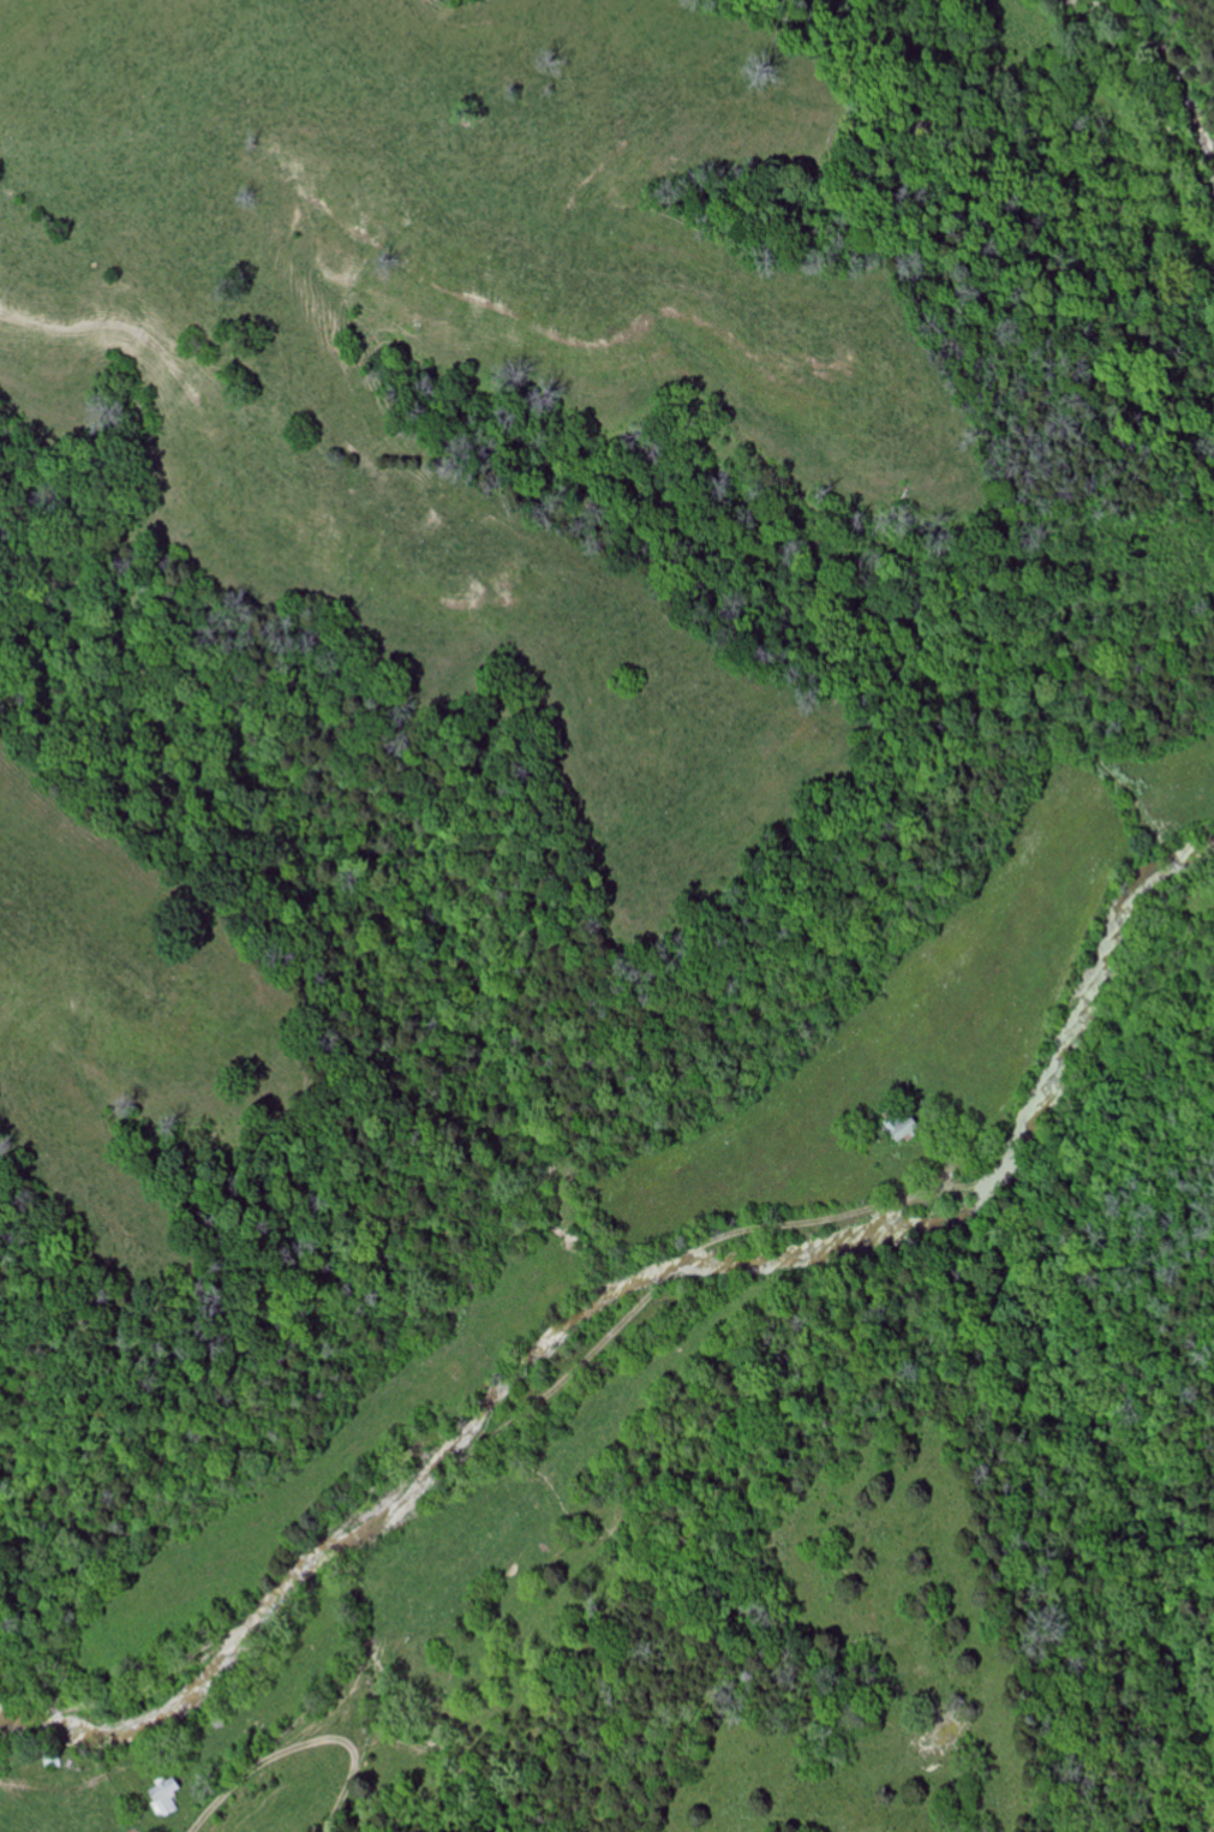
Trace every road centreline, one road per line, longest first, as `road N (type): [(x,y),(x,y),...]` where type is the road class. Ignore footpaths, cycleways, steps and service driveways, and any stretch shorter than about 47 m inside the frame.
road 1 (residential): [(335,1526),(348,1494),(459,1438),(488,1369),(645,1230),(878,1219),(953,1166),(1155,840),(1213,821)]
road 2 (residential): [(0,1719),(116,1701),(201,1646),(265,1625),(335,1526)]
road 3 (residential): [(1213,195),(1195,196),(1166,151),(990,0)]

